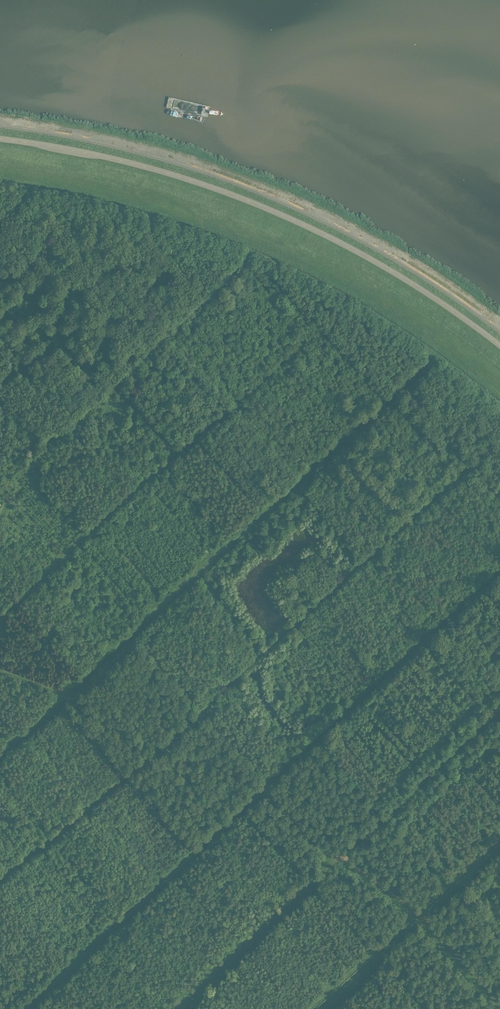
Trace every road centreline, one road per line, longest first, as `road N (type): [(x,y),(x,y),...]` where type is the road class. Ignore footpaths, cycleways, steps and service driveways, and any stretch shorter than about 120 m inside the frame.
road 1 (tertiary): [(0,138),(134,164),(259,205),(394,272),(499,345)]
road 2 (track): [(0,613),(241,393)]
road 3 (track): [(376,550),(163,743)]
road 4 (track): [(177,1008),(340,858)]
road 5 (track): [(499,1002),(402,899),(340,858)]
road 6 (track): [(163,743),(0,879)]
road 7 (track): [(340,858),(327,856),(262,788),(172,746)]
road 8 (track): [(163,743),(0,669)]
road 9 (track): [(393,806),(499,705)]
road 10 (track): [(322,1008),(421,917)]

